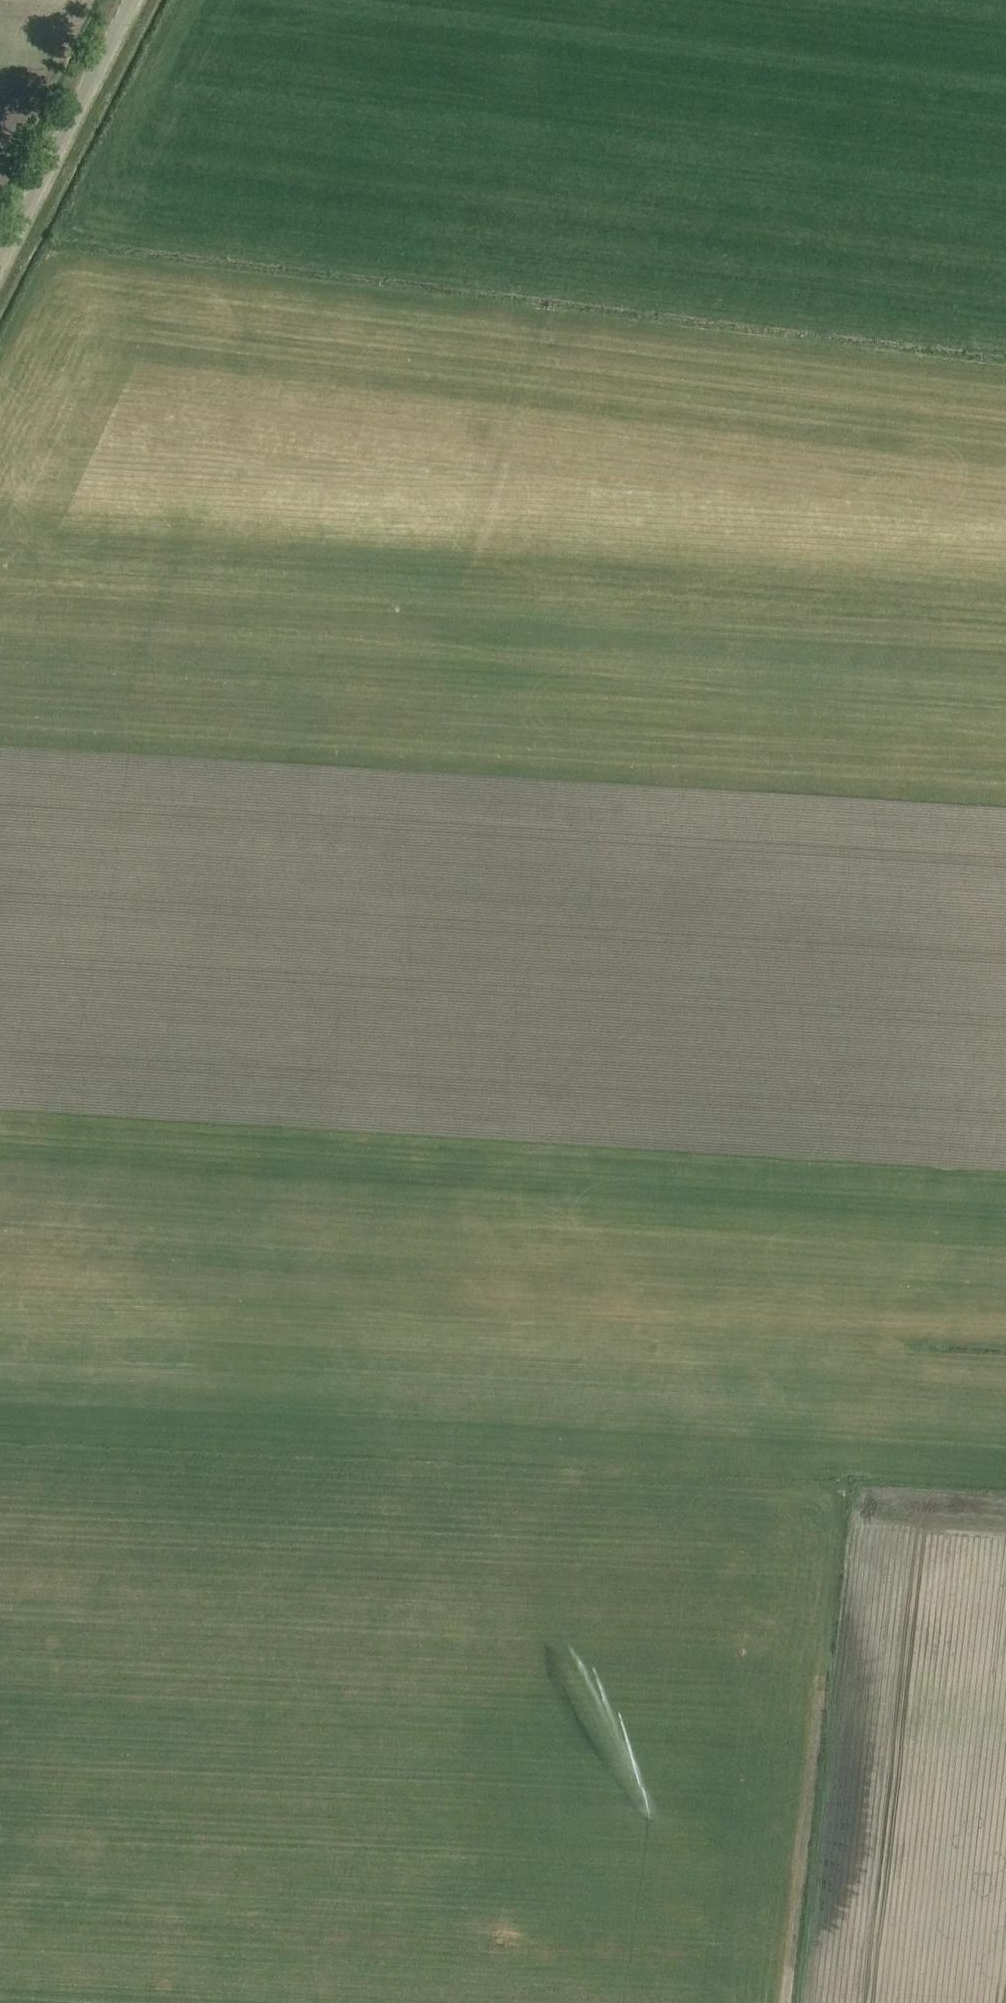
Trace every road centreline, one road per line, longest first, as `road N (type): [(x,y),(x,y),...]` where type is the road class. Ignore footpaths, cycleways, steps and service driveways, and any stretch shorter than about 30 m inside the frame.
road 1 (track): [(786,2002),(821,1687)]
road 2 (unclassified): [(0,276),(142,0)]

